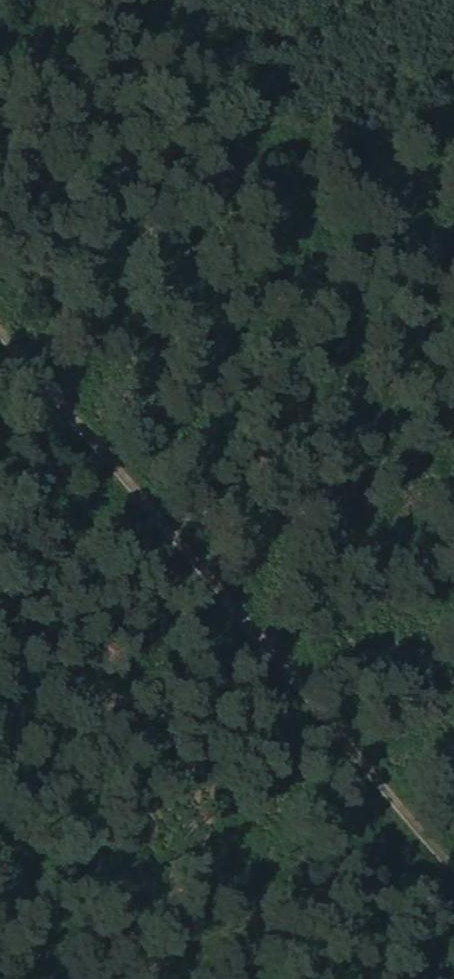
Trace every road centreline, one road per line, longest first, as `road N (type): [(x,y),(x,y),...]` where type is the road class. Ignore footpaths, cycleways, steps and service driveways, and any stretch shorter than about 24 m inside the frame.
road 1 (track): [(453,875),(0,337)]

